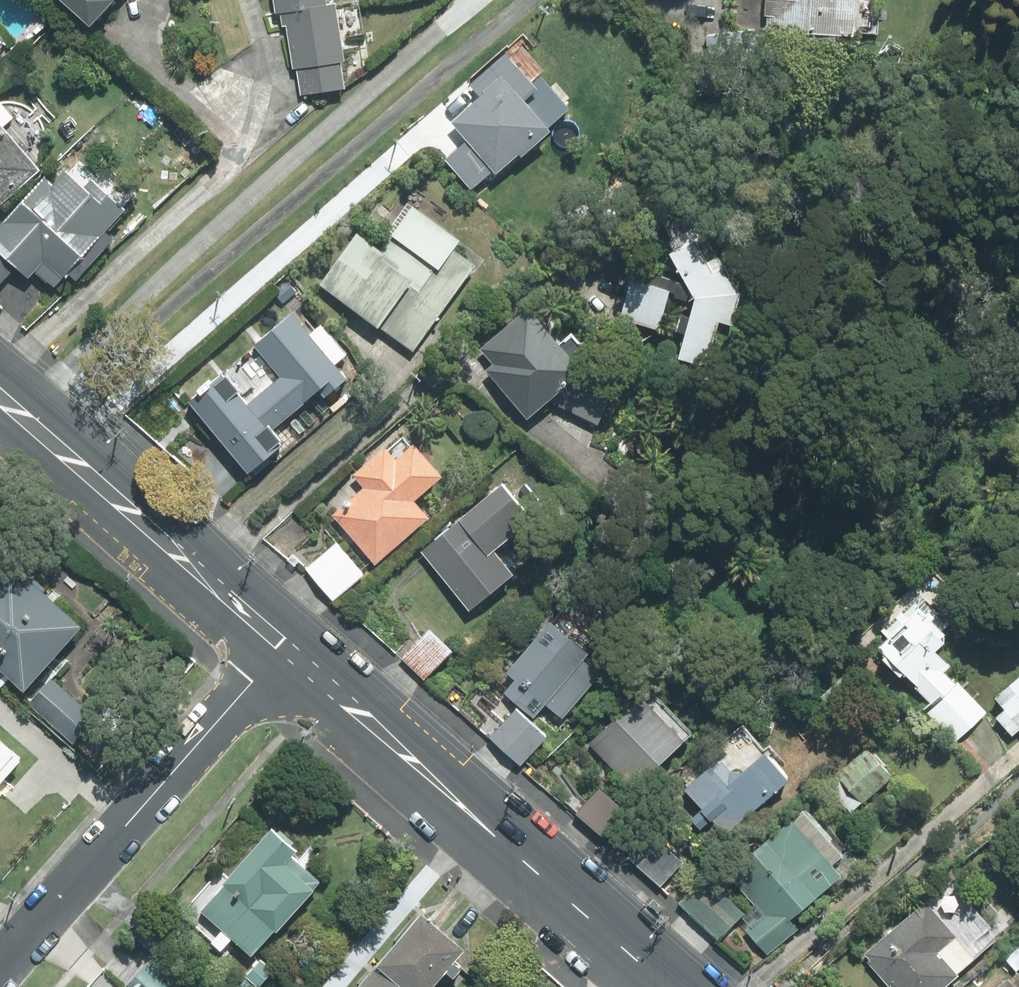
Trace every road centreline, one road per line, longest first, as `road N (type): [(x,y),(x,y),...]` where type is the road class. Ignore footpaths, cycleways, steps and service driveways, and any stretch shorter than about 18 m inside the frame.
road 1 (tertiary): [(285,647),(670,986)]
road 2 (residential): [(0,972),(285,647)]
road 3 (tertiary): [(0,398),(285,647)]

